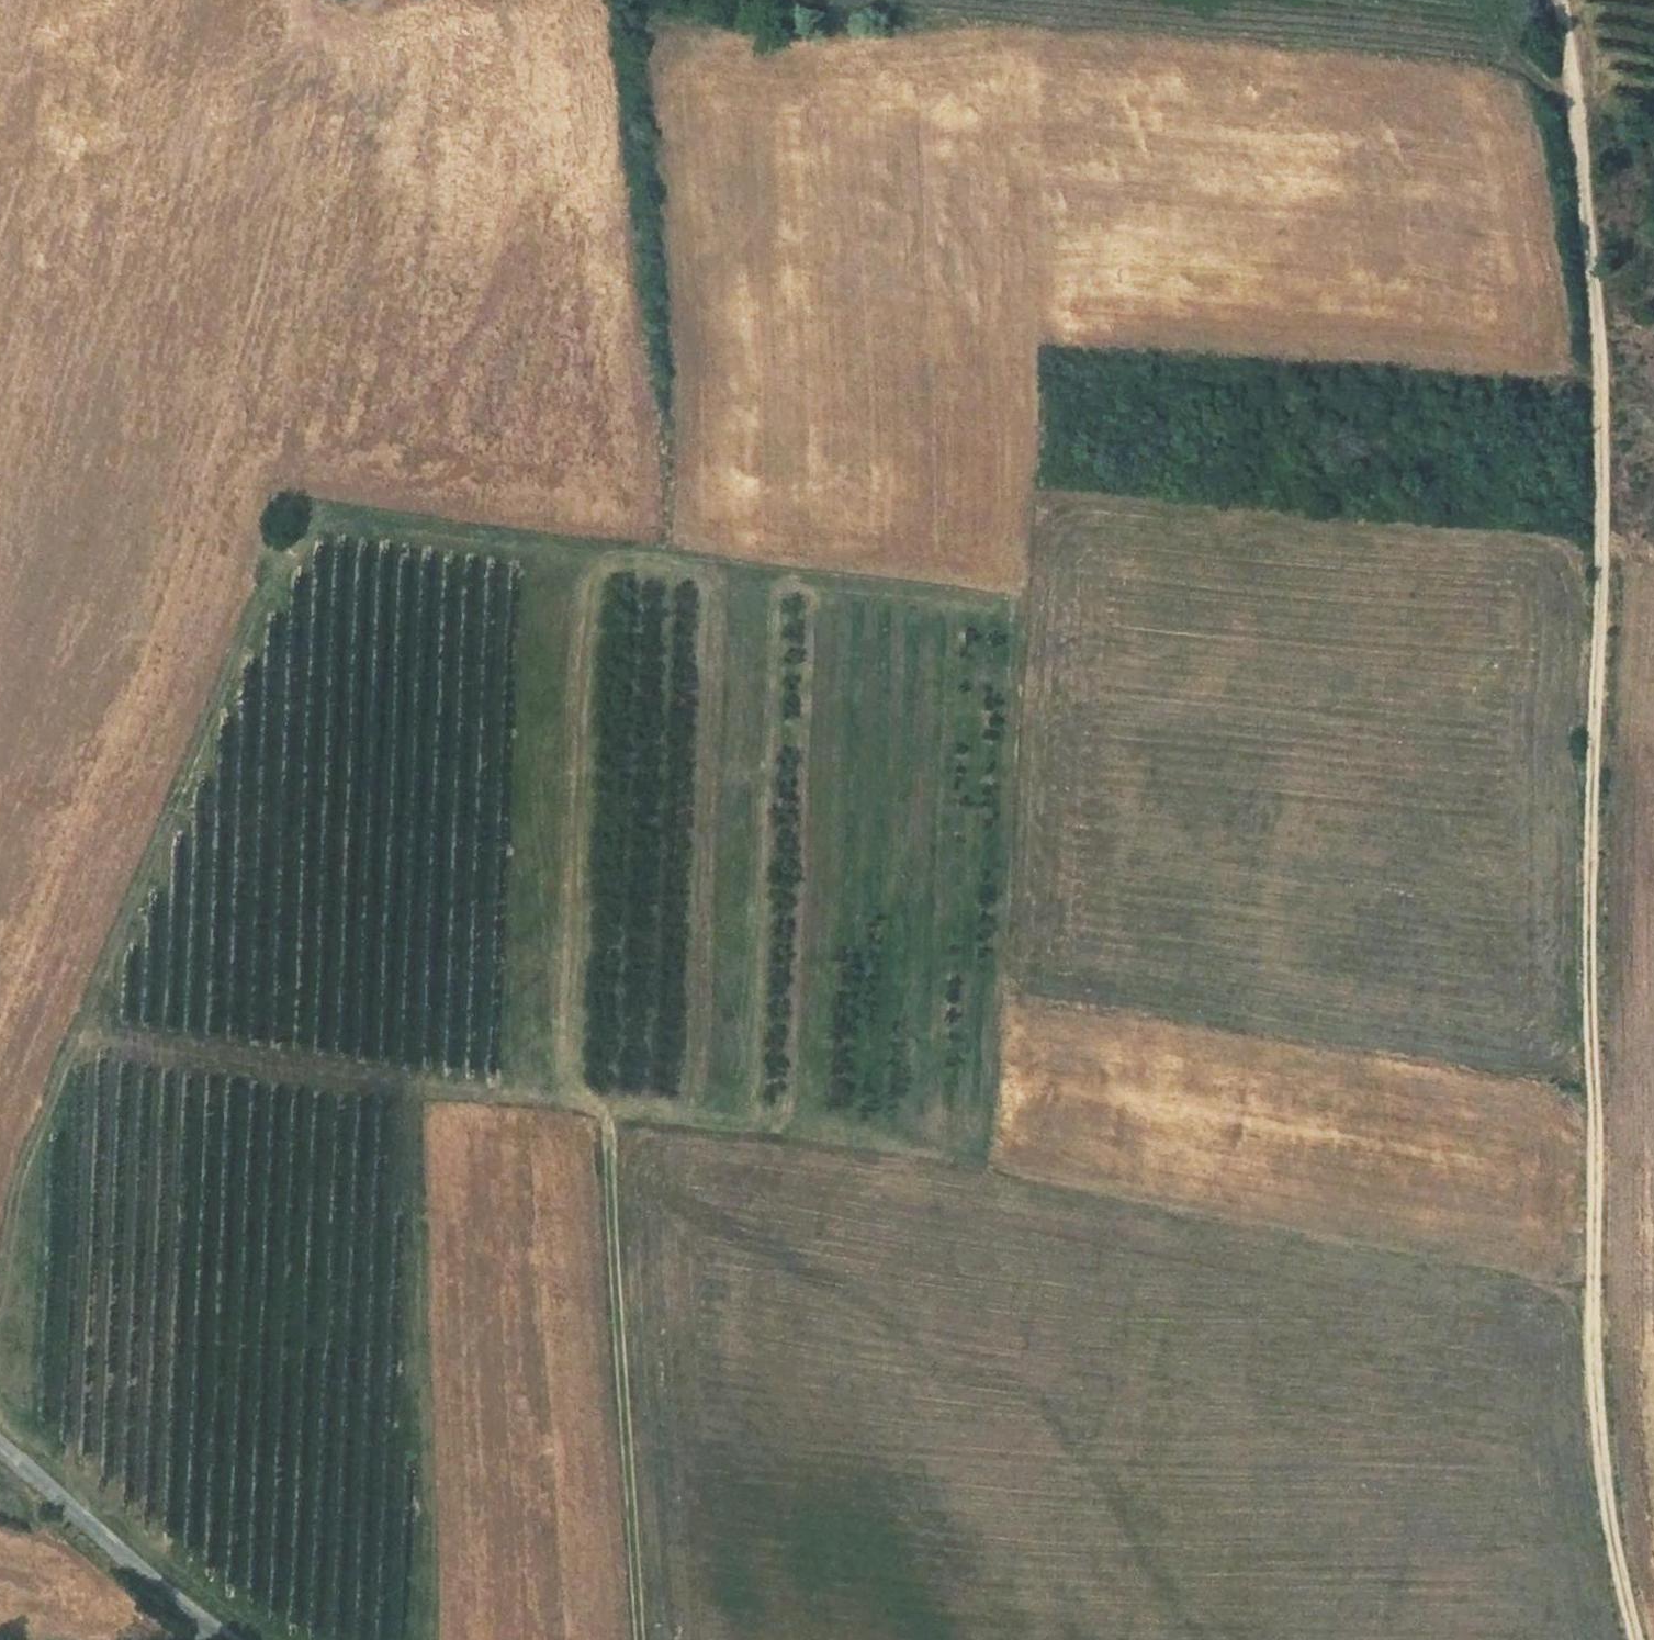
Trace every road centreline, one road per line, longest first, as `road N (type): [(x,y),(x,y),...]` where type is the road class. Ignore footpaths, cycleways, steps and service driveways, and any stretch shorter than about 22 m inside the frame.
road 1 (track): [(1633,1639),(1602,1498),(1594,1372),(1585,850),(1593,413),(1566,77),(1550,0)]
road 2 (unclassified): [(0,1454),(213,1639)]

